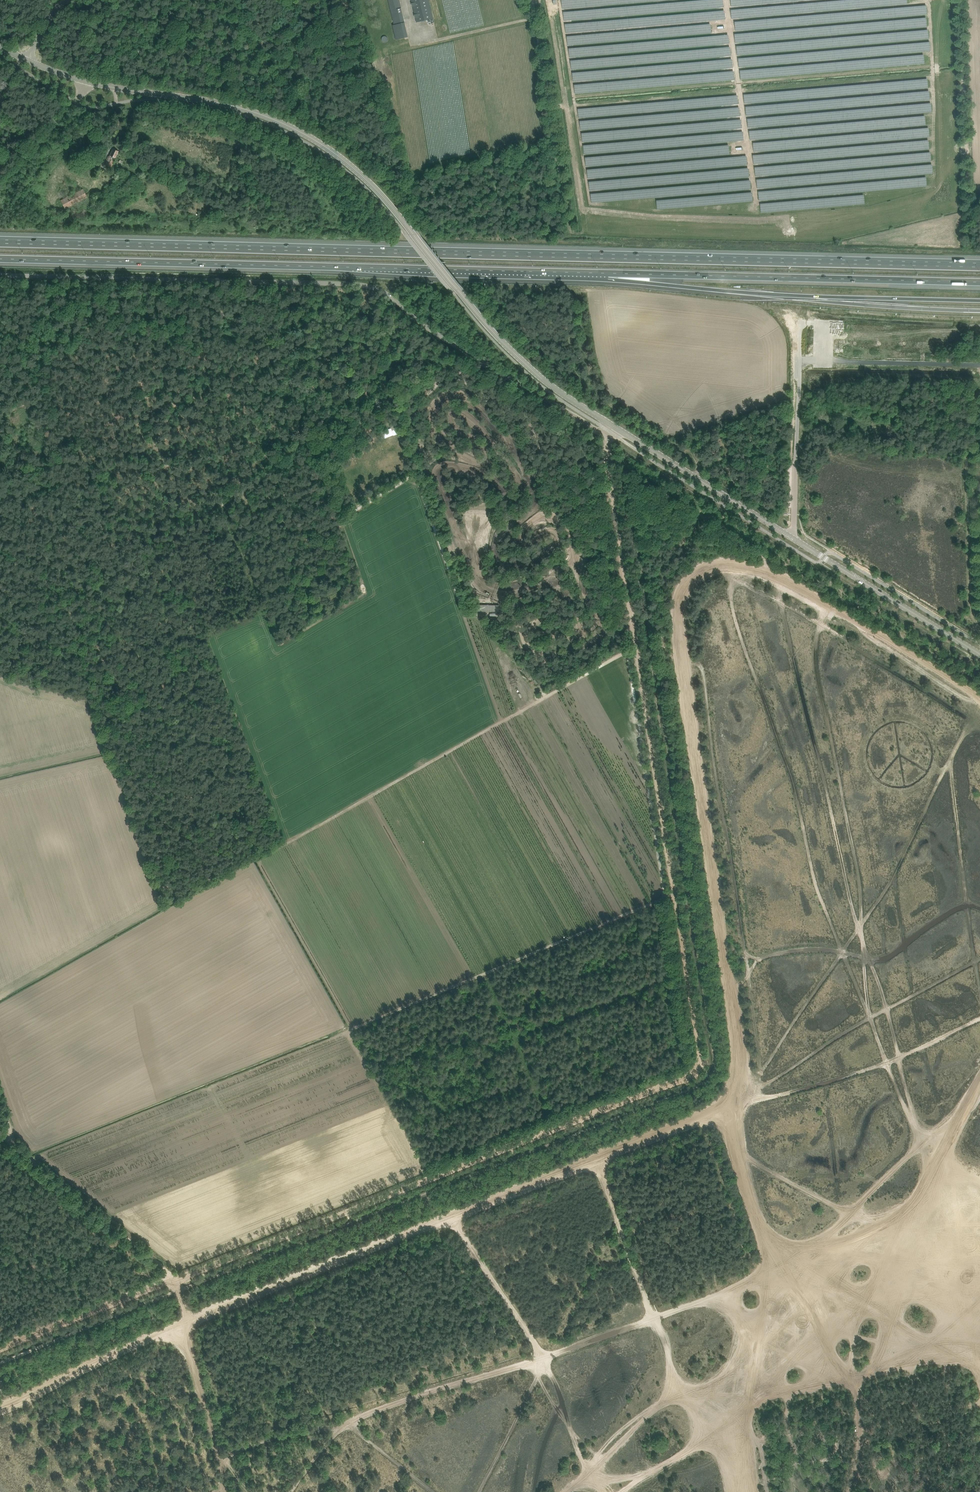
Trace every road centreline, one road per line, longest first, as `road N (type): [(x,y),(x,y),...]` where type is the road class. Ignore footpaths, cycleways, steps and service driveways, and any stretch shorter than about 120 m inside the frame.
road 1 (track): [(226,1491),(182,1324),(740,1106),(888,1064),(979,1018)]
road 2 (motorway): [(979,265),(0,241)]
road 3 (track): [(979,1359),(949,1354),(894,1322),(805,1293),(762,1289),(376,1408),(341,1427),(216,1453)]
road 4 (track): [(979,700),(771,577),(727,567),(693,572),(678,600),(679,638),(737,1045)]
road 5 (track): [(0,1347),(691,1074),(699,1064)]
road 6 (tertiary): [(614,427),(506,347),(382,195),(301,132),(233,106),(93,83),(25,59)]
road 7 (track): [(610,432),(610,476),(628,480),(714,1066),(709,1080)]
road 8 (unclassified): [(0,275),(381,287),(498,371),(600,432),(614,427)]
road 9 (track): [(737,570),(731,599),(789,769),(821,902),(910,1121),(941,1156)]
road 10 (motorway): [(0,259),(623,273)]
road 11 (track): [(610,476),(699,1064)]
road 12 (track): [(979,903),(949,910),(894,957),(802,948),(745,957),(704,669),(681,649)]
road 13 (track): [(737,1045),(740,1152),(782,1290),(907,1228),(979,1086)]
road 14 (track): [(462,350),(57,605),(0,605)]
road 15 (tertiary): [(979,654),(614,427)]
road 16 (motorway): [(623,273),(979,282)]
road 17 (track): [(979,710),(950,760),(979,993)]
road 18 (track): [(470,355),(413,418),(472,602)]
road 19 (track): [(177,1291),(154,1260),(0,1134)]
road 20 (track): [(0,1408),(182,1324),(177,1291)]
road 21 (motorway): [(623,273),(853,300)]
road 22 (track): [(815,1274),(873,1189),(967,1109)]
road 23 (track): [(597,1162),(654,1322)]
road 24 (track): [(451,1219),(543,1359)]
road 25 (track): [(556,134),(535,0)]
road 26 (track): [(740,1152),(836,1207),(855,1210)]
road 27 (motorway): [(853,300),(979,310)]
road 28 (motorway): [(853,300),(979,301)]

